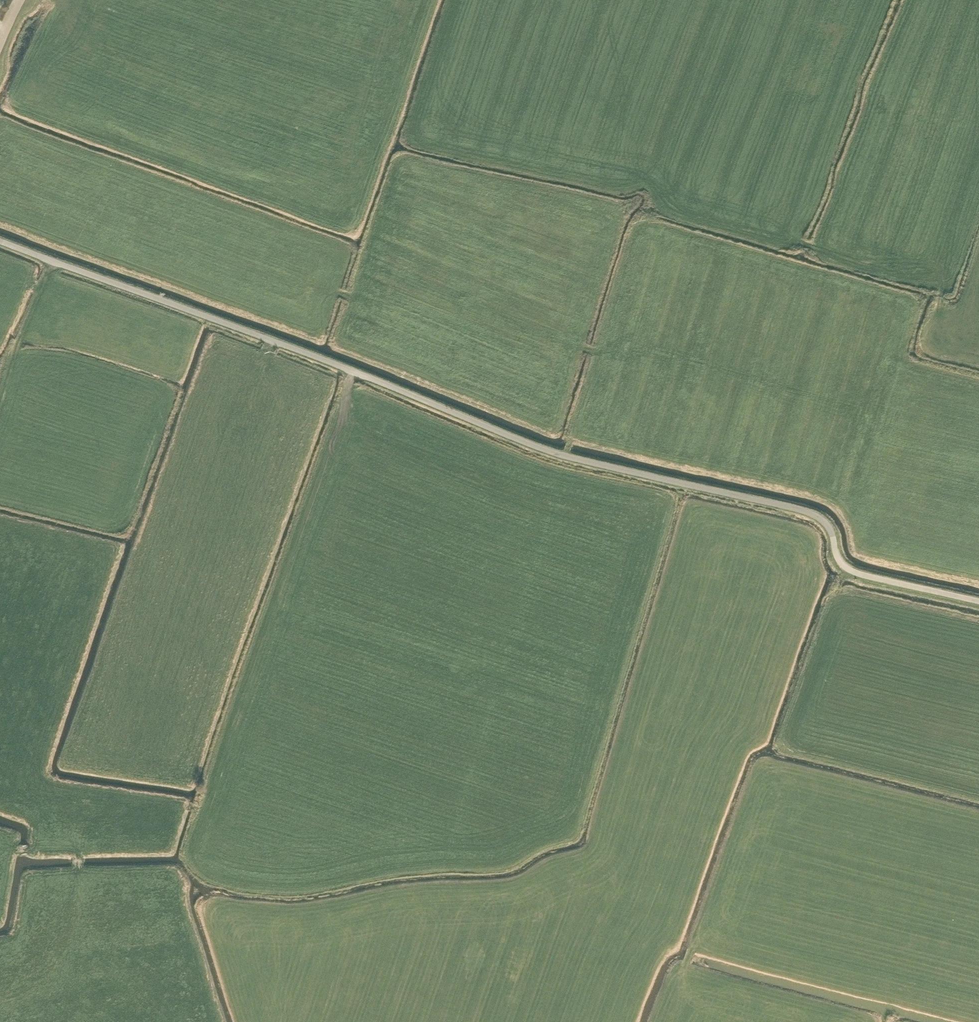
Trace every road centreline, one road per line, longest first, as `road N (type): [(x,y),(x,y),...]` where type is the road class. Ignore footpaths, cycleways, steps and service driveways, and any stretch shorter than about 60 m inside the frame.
road 1 (track): [(978,601),(850,570),(828,526),(805,511),(548,450),(0,241)]

